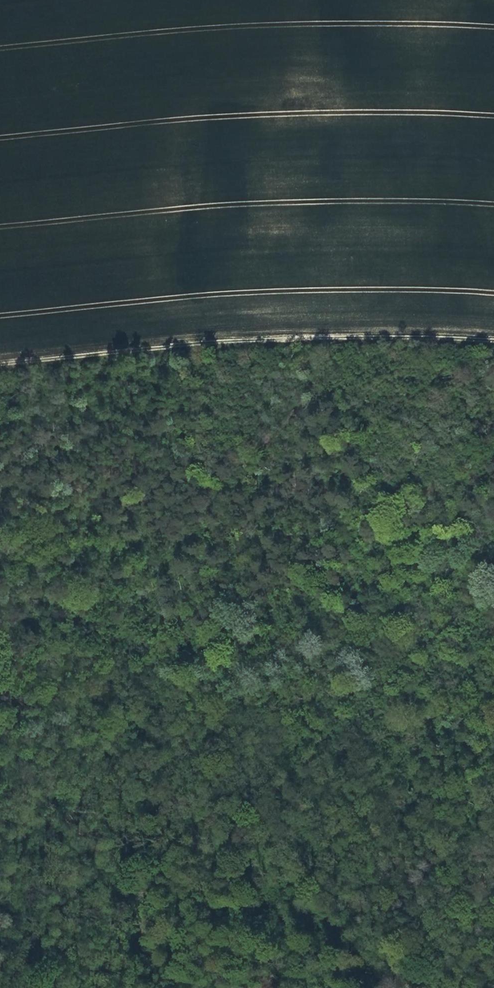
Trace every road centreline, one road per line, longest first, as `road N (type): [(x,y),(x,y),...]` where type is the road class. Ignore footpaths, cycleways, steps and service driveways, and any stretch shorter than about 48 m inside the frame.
road 1 (track): [(0,365),(243,341),(493,340)]

